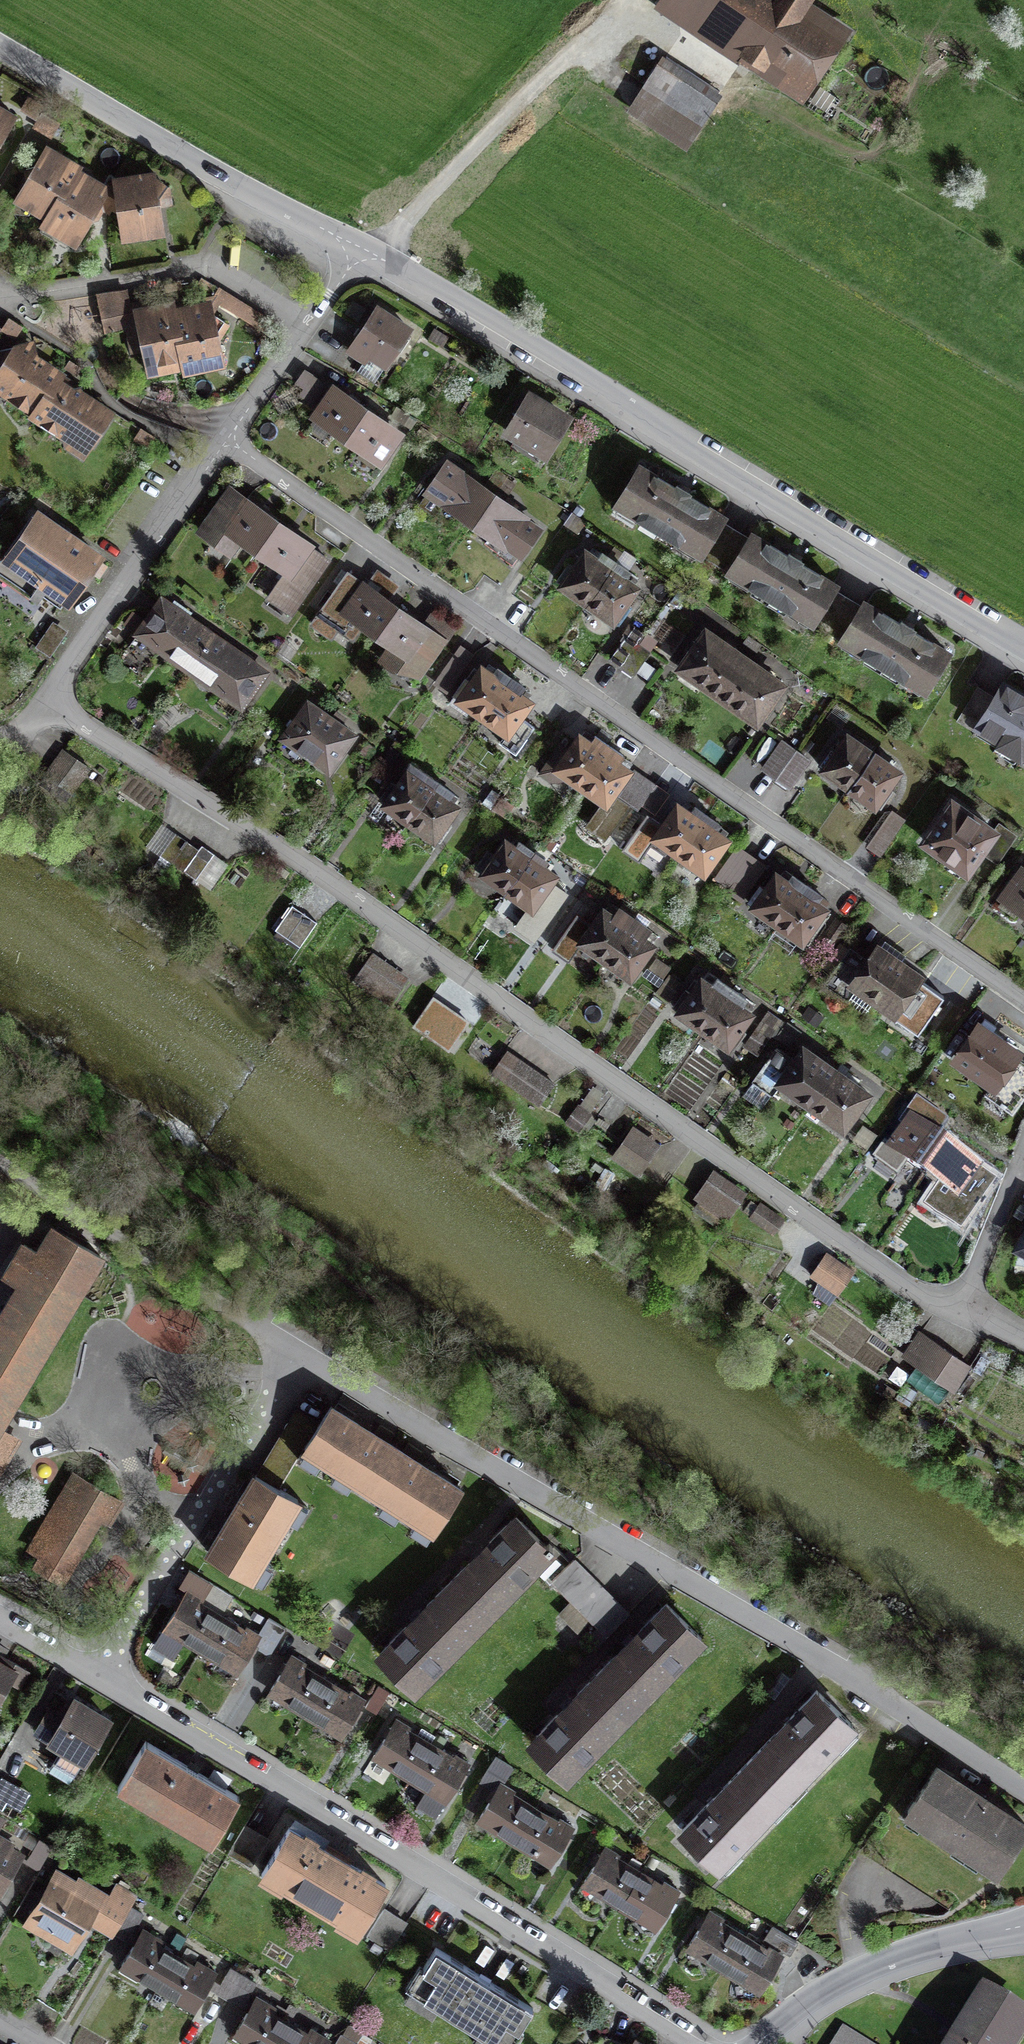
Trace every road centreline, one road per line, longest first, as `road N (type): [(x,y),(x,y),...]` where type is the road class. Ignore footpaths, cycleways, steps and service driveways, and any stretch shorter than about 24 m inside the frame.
road 1 (residential): [(227,442),(69,666),(54,702),(307,867),(913,1289),(965,1304)]
road 2 (residential): [(227,442),(1023,1000)]
road 3 (residential): [(309,1349),(688,1573),(1023,1789)]
road 4 (unclassified): [(360,253),(1023,647)]
road 5 (residential): [(97,1679),(693,2043)]
road 6 (unclassified): [(0,47),(360,253)]
road 7 (residential): [(97,1679),(309,1349)]
road 8 (track): [(360,253),(625,0)]
road 9 (tertiary): [(1023,1926),(865,1970),(759,2043)]
road 10 (residential): [(360,253),(227,442)]
road 11 (residential): [(1023,1154),(965,1304)]

